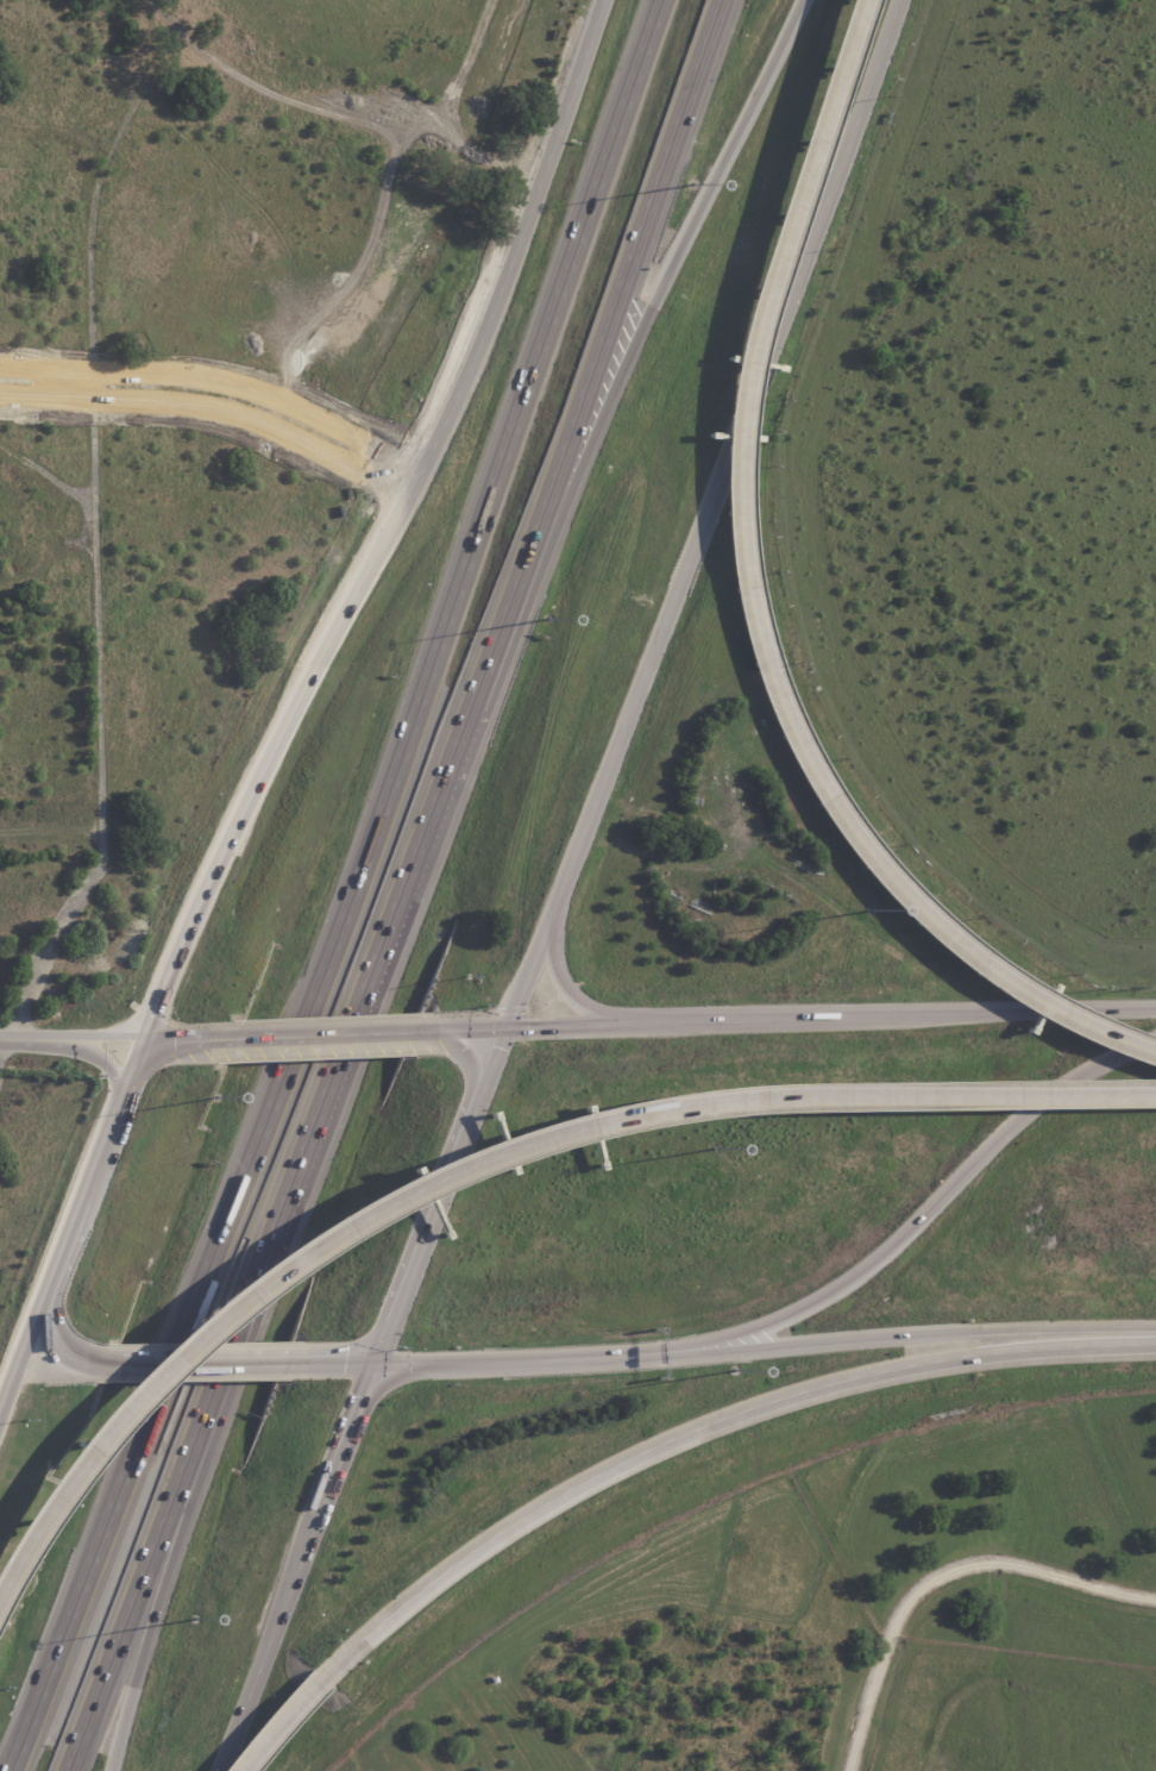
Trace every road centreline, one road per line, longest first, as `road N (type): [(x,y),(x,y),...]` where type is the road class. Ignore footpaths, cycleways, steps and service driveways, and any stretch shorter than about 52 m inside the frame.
road 1 (motorway): [(585,209),(359,863),(19,1739)]
road 2 (motorway): [(1155,1088),(737,1097),(584,1125),(505,1150),(350,1224),(189,1332),(95,1428),(0,1567)]
road 3 (motorway): [(1155,1045),(1101,1026),(985,953),(877,855),(797,734),(750,593),(745,497),(759,314),(861,0)]
road 4 (secondary): [(596,5),(485,330),(295,714),(130,1087)]
road 5 (secondary): [(472,1110),(558,893),(869,0)]
road 6 (motorway): [(406,878),(482,711),(617,367),(796,0)]
road 7 (motorway): [(318,1688),(440,1573),(583,1482),(666,1440),(926,1362),(1155,1339)]
road 8 (motorway): [(406,878),(716,0)]
road 9 (secondary): [(1155,1010),(417,1030)]
road 10 (secondary): [(639,1357),(764,1322),(828,1290),(881,1252),(1001,1129),(1085,1069),(1155,1045)]
road 11 (motorway): [(63,1770),(283,1203)]
road 12 (motorway): [(104,1770),(161,1572),(255,1318),(283,1203)]
road 13 (motorway): [(639,1357),(1155,1328)]
road 14 (secondary): [(216,1770),(375,1357)]
road 15 (tertiary): [(421,465),(288,401),(201,374),(0,364)]
road 16 (tertiary): [(0,398),(220,408),(403,499)]
road 17 (motorway): [(283,1203),(406,878)]
road 18 (secondary): [(375,1357),(472,1110)]
road 19 (secondary): [(375,1357),(639,1357)]
road 20 (secondary): [(130,1087),(44,1296)]
road 21 (motorway): [(659,0),(585,209)]
road 22 (secondary): [(82,1362),(289,1358)]
road 23 (secondary): [(417,1030),(216,1037)]
road 24 (secondary): [(649,1022),(584,1008),(551,943),(558,893)]
road 25 (tertiary): [(0,1041),(149,1038)]
road 26 (secondary): [(44,1296),(0,1409)]

